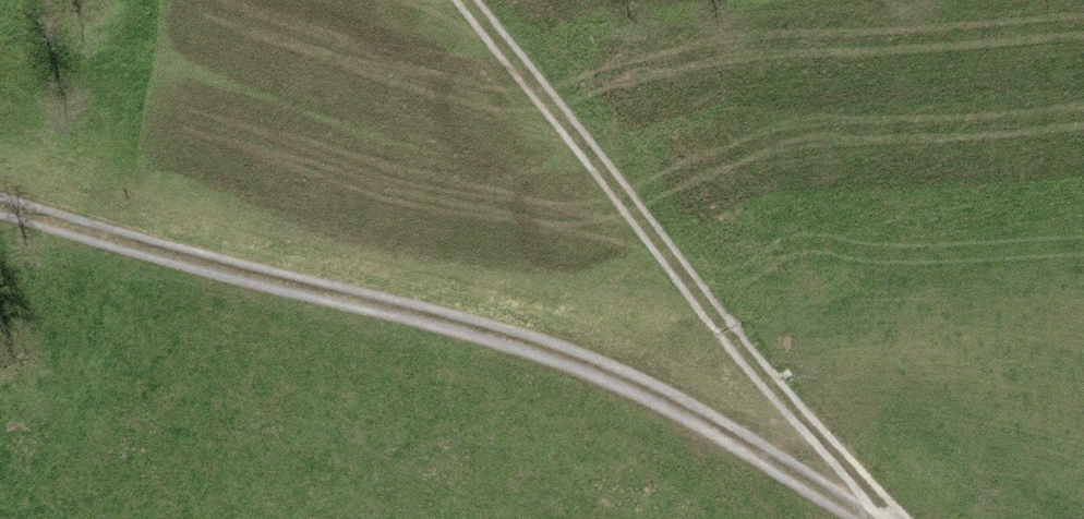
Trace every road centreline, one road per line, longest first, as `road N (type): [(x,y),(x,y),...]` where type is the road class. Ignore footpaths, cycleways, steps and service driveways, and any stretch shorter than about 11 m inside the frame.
road 1 (track): [(0,198),(462,318),(657,391),(881,518)]
road 2 (track): [(889,518),(464,0)]

